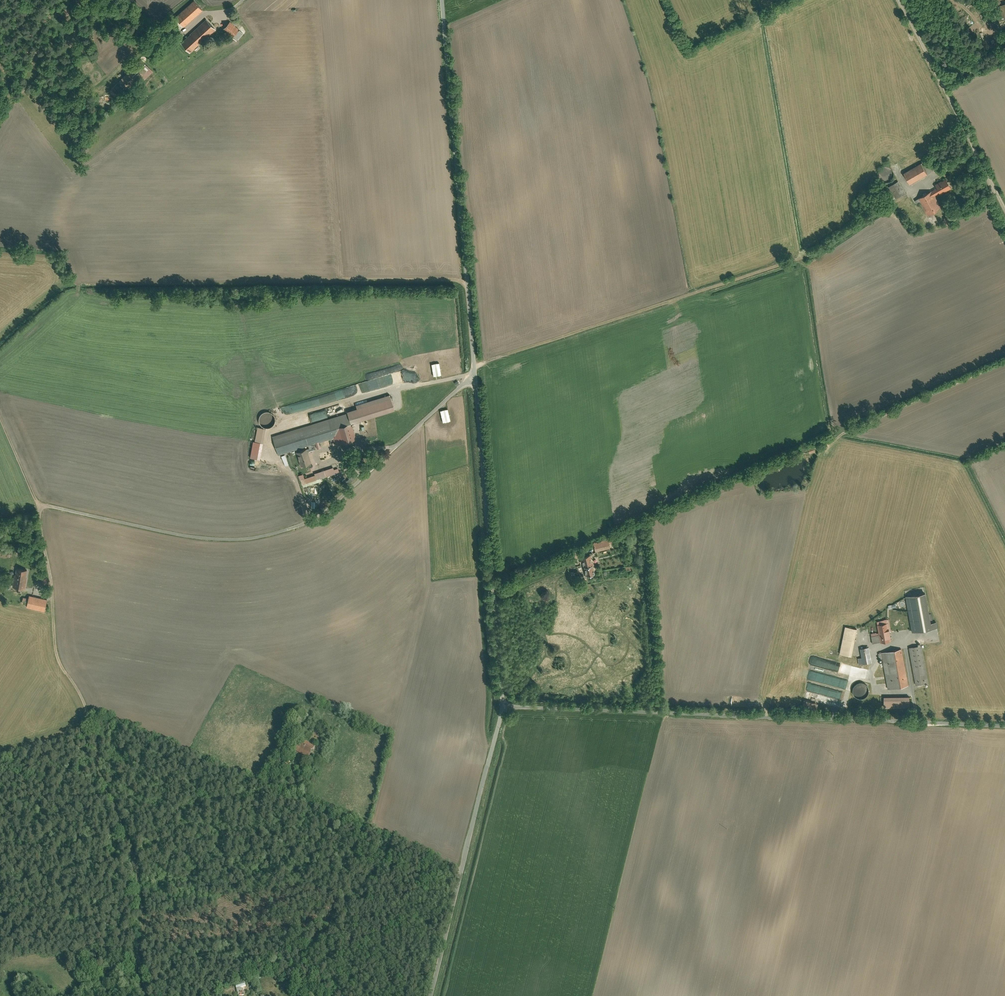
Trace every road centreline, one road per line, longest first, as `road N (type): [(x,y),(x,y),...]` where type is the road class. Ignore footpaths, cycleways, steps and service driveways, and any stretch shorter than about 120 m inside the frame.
road 1 (unclassified): [(442,0),(503,705)]
road 2 (unclassified): [(1004,726),(503,705)]
road 3 (unclassified): [(503,705),(431,995)]
road 4 (unclassified): [(898,0),(1004,211)]

